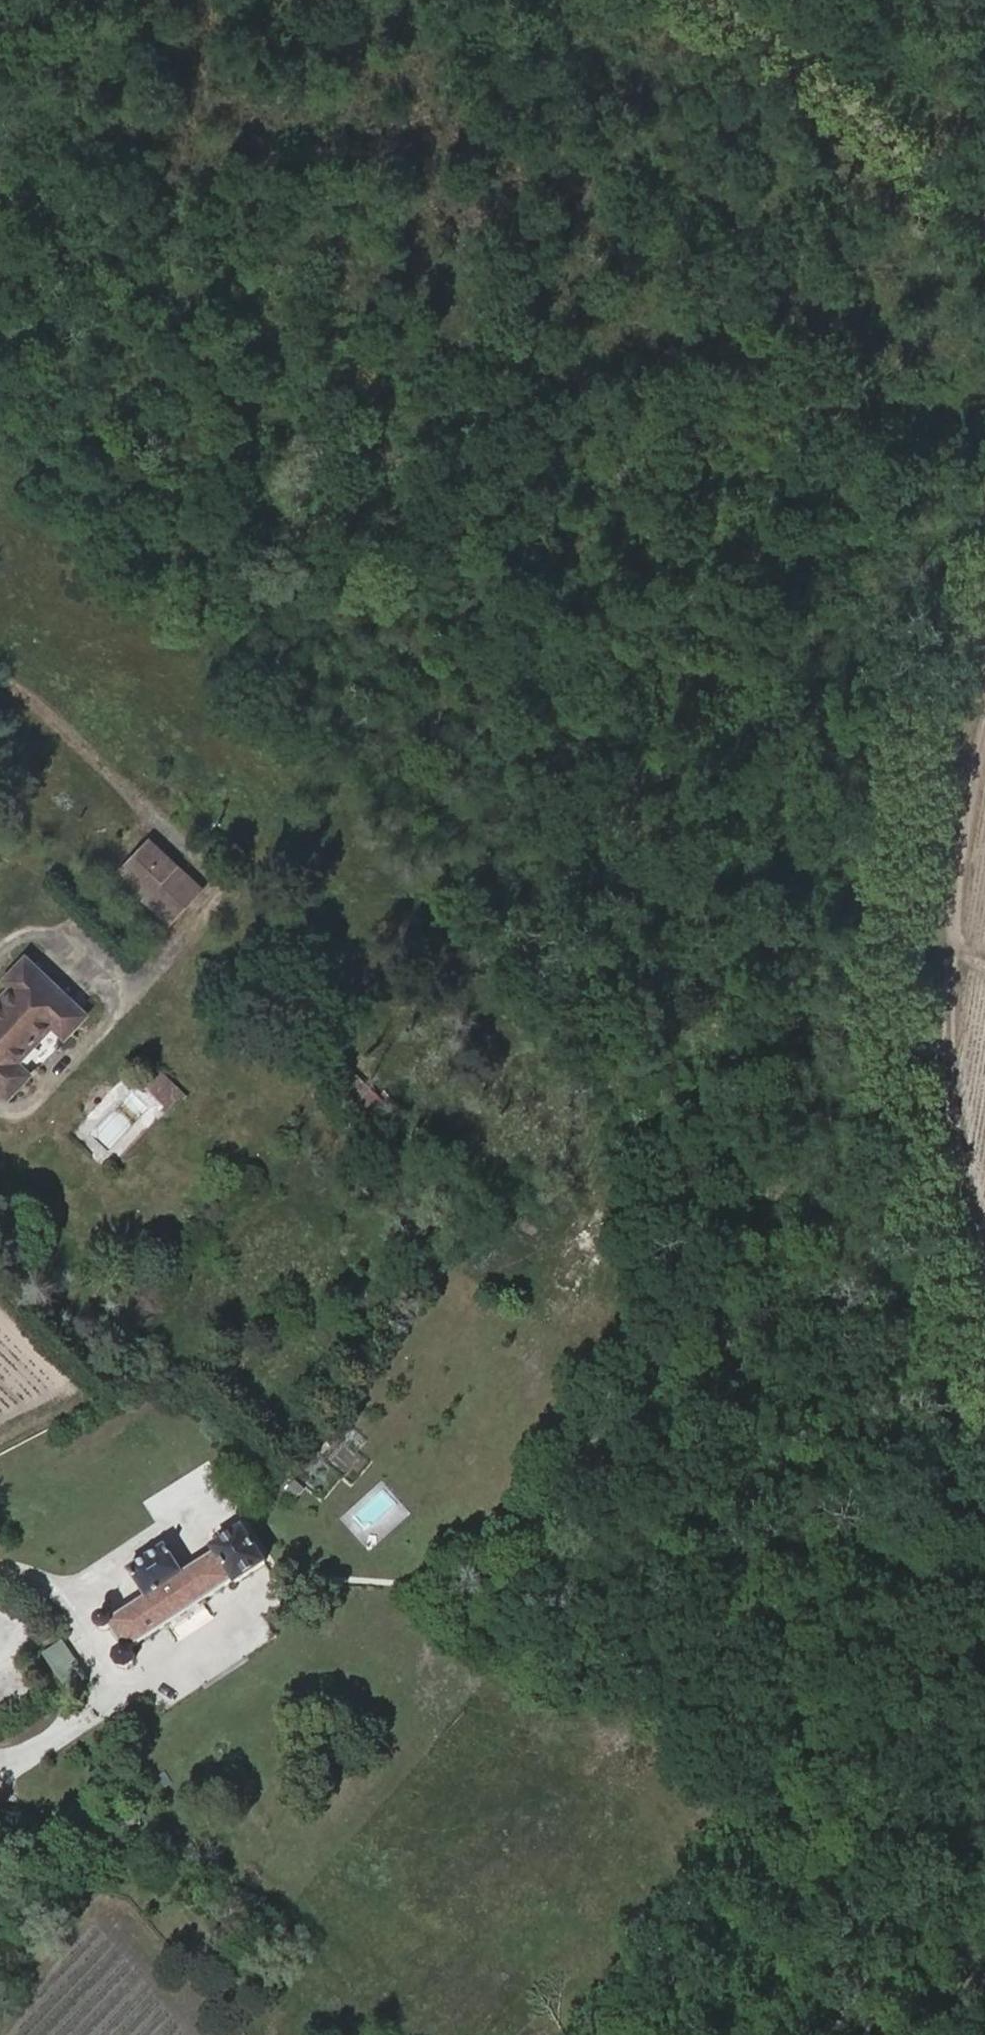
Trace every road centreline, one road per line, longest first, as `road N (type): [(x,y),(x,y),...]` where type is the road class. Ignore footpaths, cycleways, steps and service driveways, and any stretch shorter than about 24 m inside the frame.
road 1 (unclassified): [(984,594),(931,769),(912,943),(932,1143),(984,1353)]
road 2 (unclassified): [(716,0),(984,199)]

